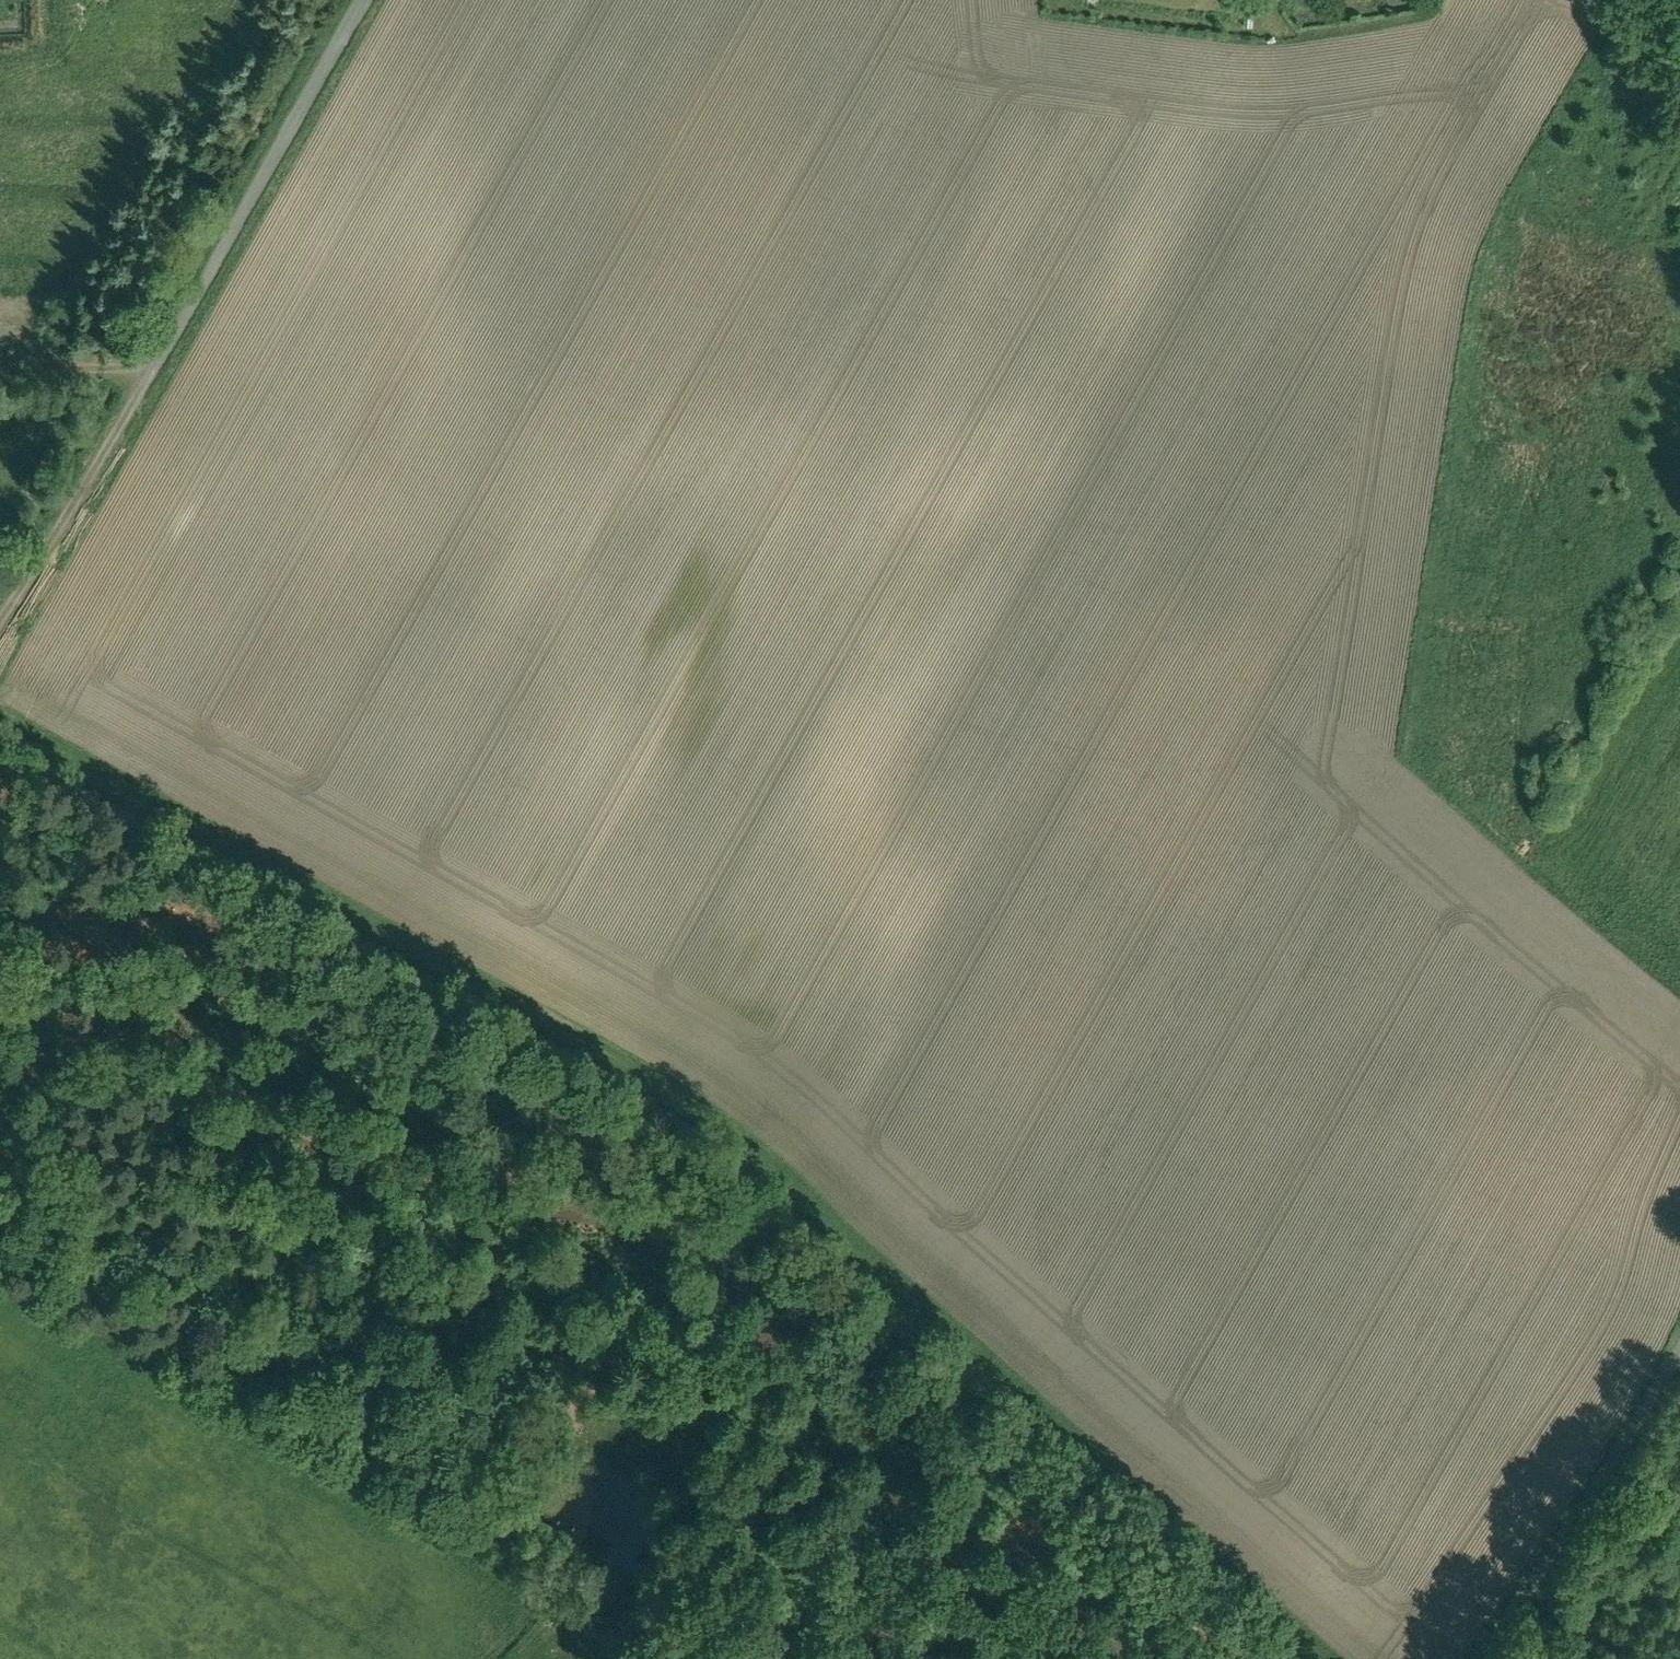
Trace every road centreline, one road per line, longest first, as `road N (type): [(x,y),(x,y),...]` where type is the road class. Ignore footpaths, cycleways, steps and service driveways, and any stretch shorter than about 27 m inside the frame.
road 1 (track): [(0,632),(109,459),(368,0)]
road 2 (unclassified): [(1491,1658),(1679,1376)]
road 3 (track): [(0,373),(162,365)]

